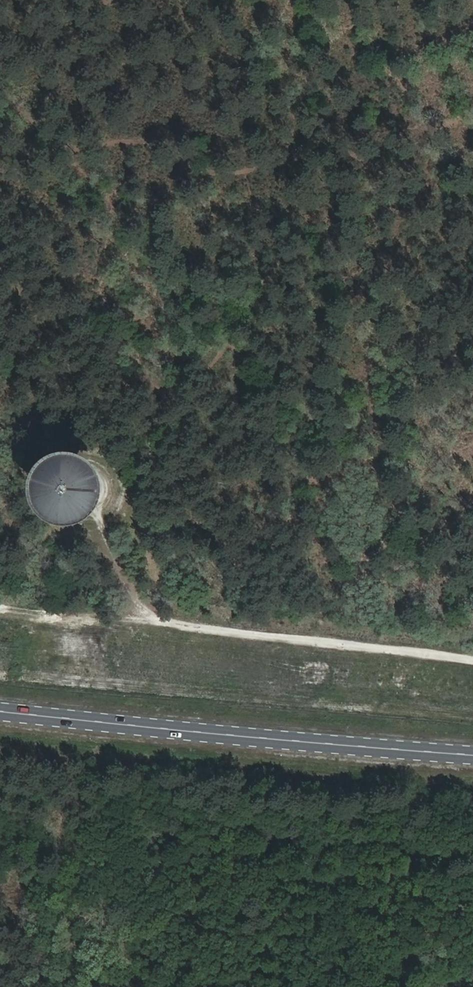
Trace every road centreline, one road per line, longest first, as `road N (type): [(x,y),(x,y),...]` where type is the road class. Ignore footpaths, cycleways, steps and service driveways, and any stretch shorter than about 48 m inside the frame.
road 1 (track): [(472,660),(147,618),(0,610)]
road 2 (primary): [(0,714),(472,758)]

